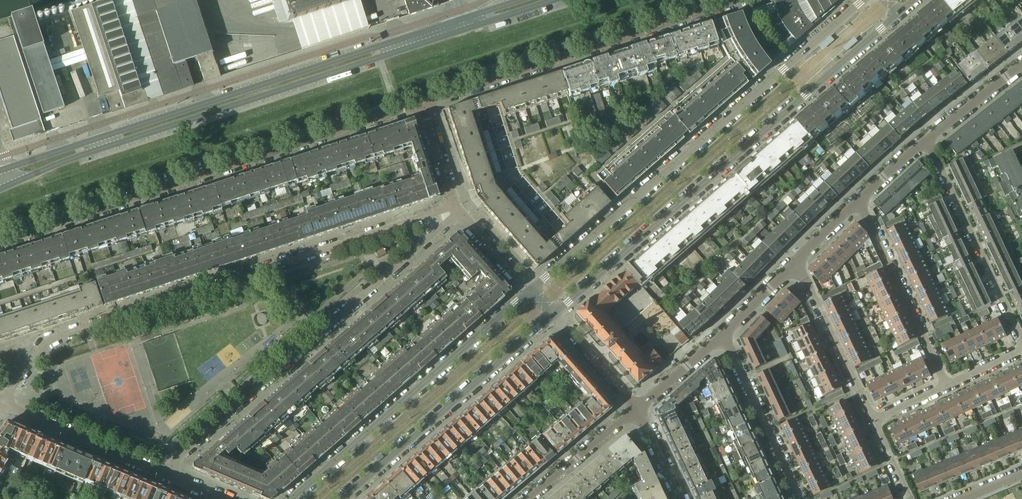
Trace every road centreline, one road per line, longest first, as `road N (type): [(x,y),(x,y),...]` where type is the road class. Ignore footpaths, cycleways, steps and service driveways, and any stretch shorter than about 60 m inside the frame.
road 1 (secondary): [(0,187),(551,0)]
road 2 (secondary): [(521,0),(0,169)]
road 3 (residential): [(454,205),(57,340),(37,354),(2,405)]
road 4 (residential): [(553,316),(898,14)]
road 5 (residential): [(0,242),(421,104)]
road 6 (residential): [(863,0),(530,290)]
road 7 (residential): [(166,472),(457,212)]
road 8 (residential): [(421,104),(737,0)]
road 9 (residential): [(530,290),(291,498)]
road 10 (residential): [(343,498),(553,316)]
road 11 (residential): [(925,142),(1021,341)]
road 12 (residential): [(859,200),(946,385)]
road 13 (residential): [(801,498),(722,335)]
road 14 (residential): [(166,472),(2,405)]
road 15 (residential): [(874,420),(792,266)]
road 16 (residential): [(638,408),(529,498)]
road 17 (residential): [(553,316),(638,408)]
road 18 (residential): [(925,142),(1021,65)]

